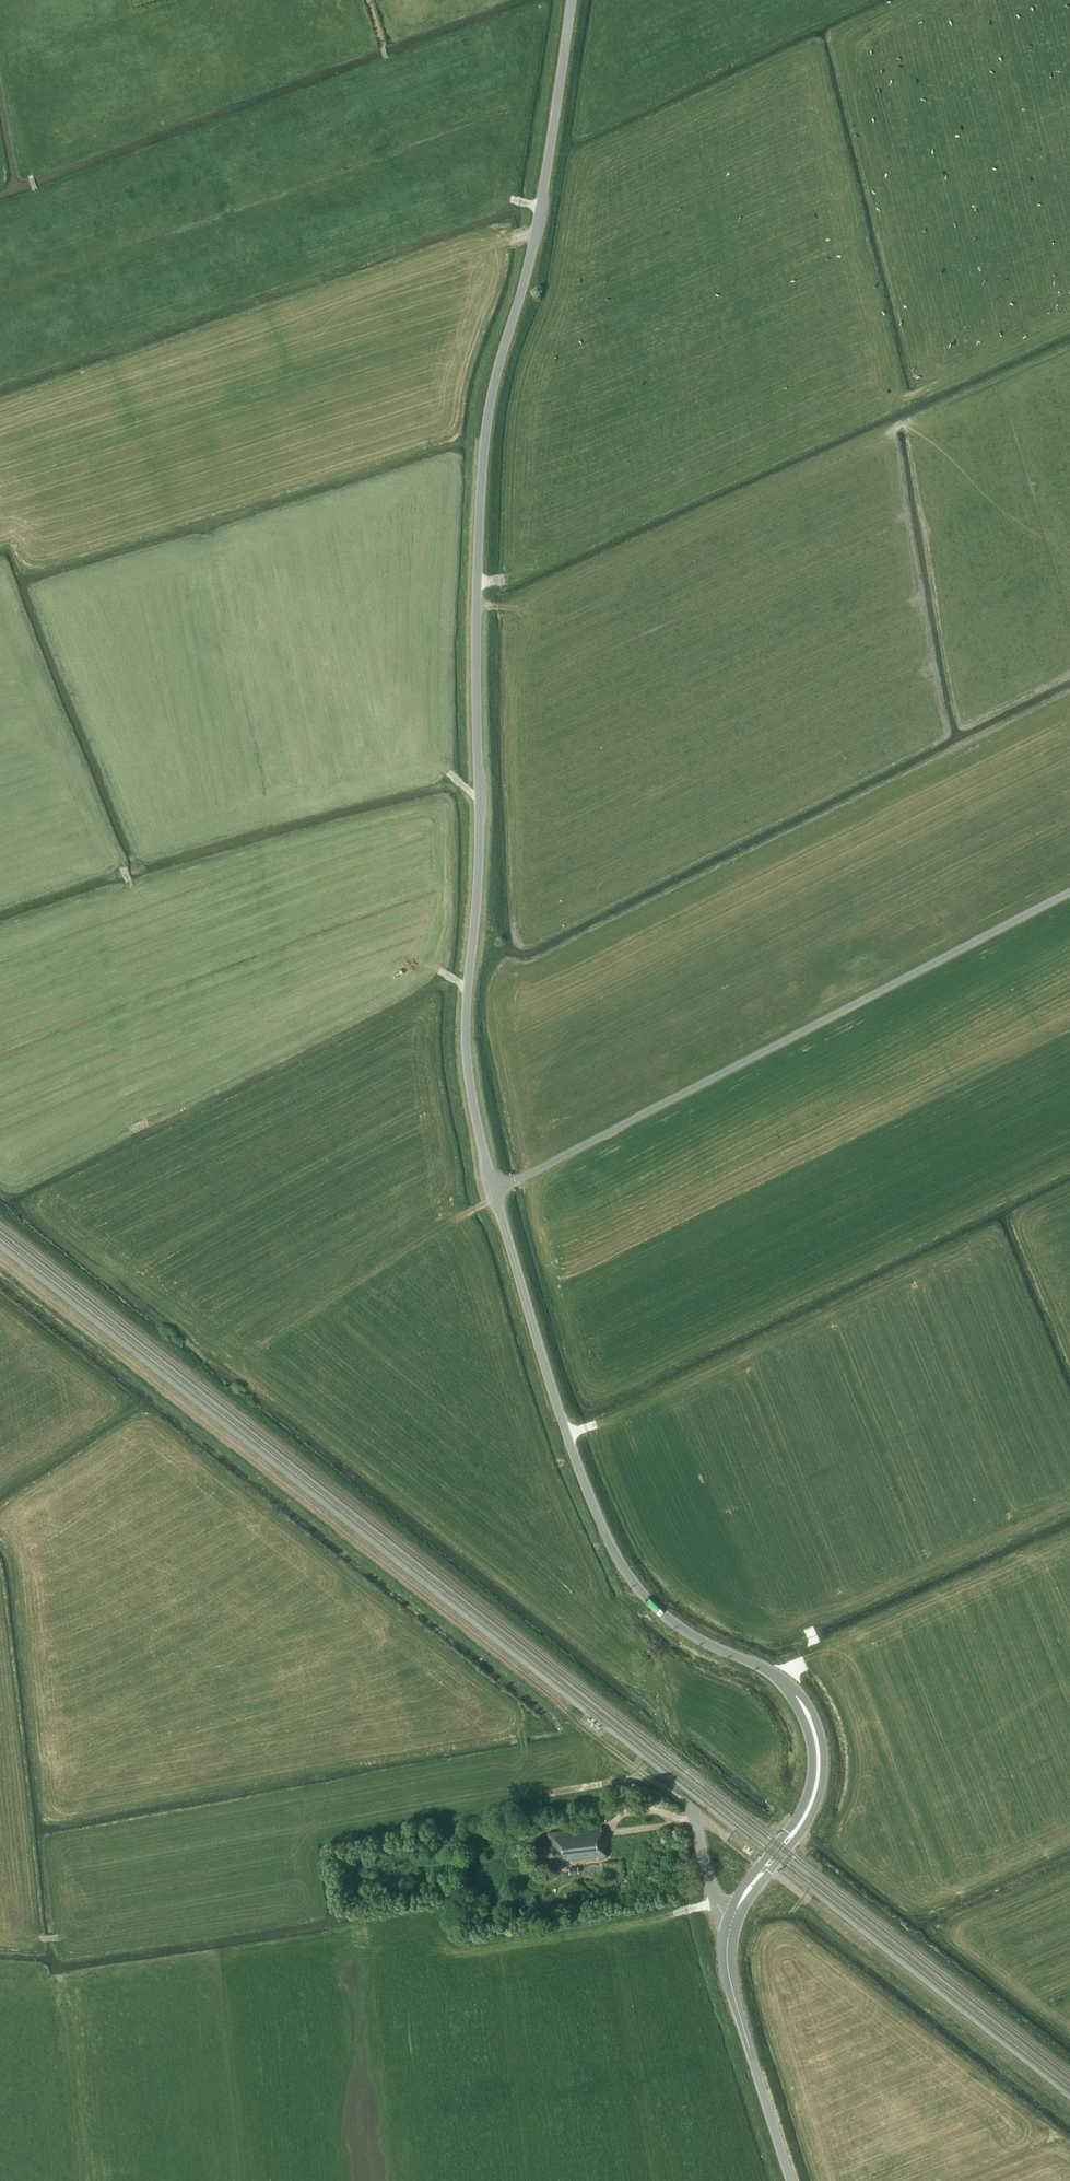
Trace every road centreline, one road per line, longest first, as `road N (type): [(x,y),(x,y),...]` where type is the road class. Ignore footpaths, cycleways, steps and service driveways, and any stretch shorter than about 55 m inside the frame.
road 1 (unclassified): [(797,1695),(668,1617),(615,1555),(538,1345),(469,1075),(486,431),(540,212),(573,0)]
road 2 (track): [(695,1812),(0,1262)]
road 3 (unclassified): [(792,2180),(728,1973),(733,1916)]
road 4 (unclassified): [(733,1916),(803,1833),(819,1800),(824,1738),(797,1695)]
road 5 (unclassified): [(797,1695),(810,1738),(811,1787),(733,1916)]

